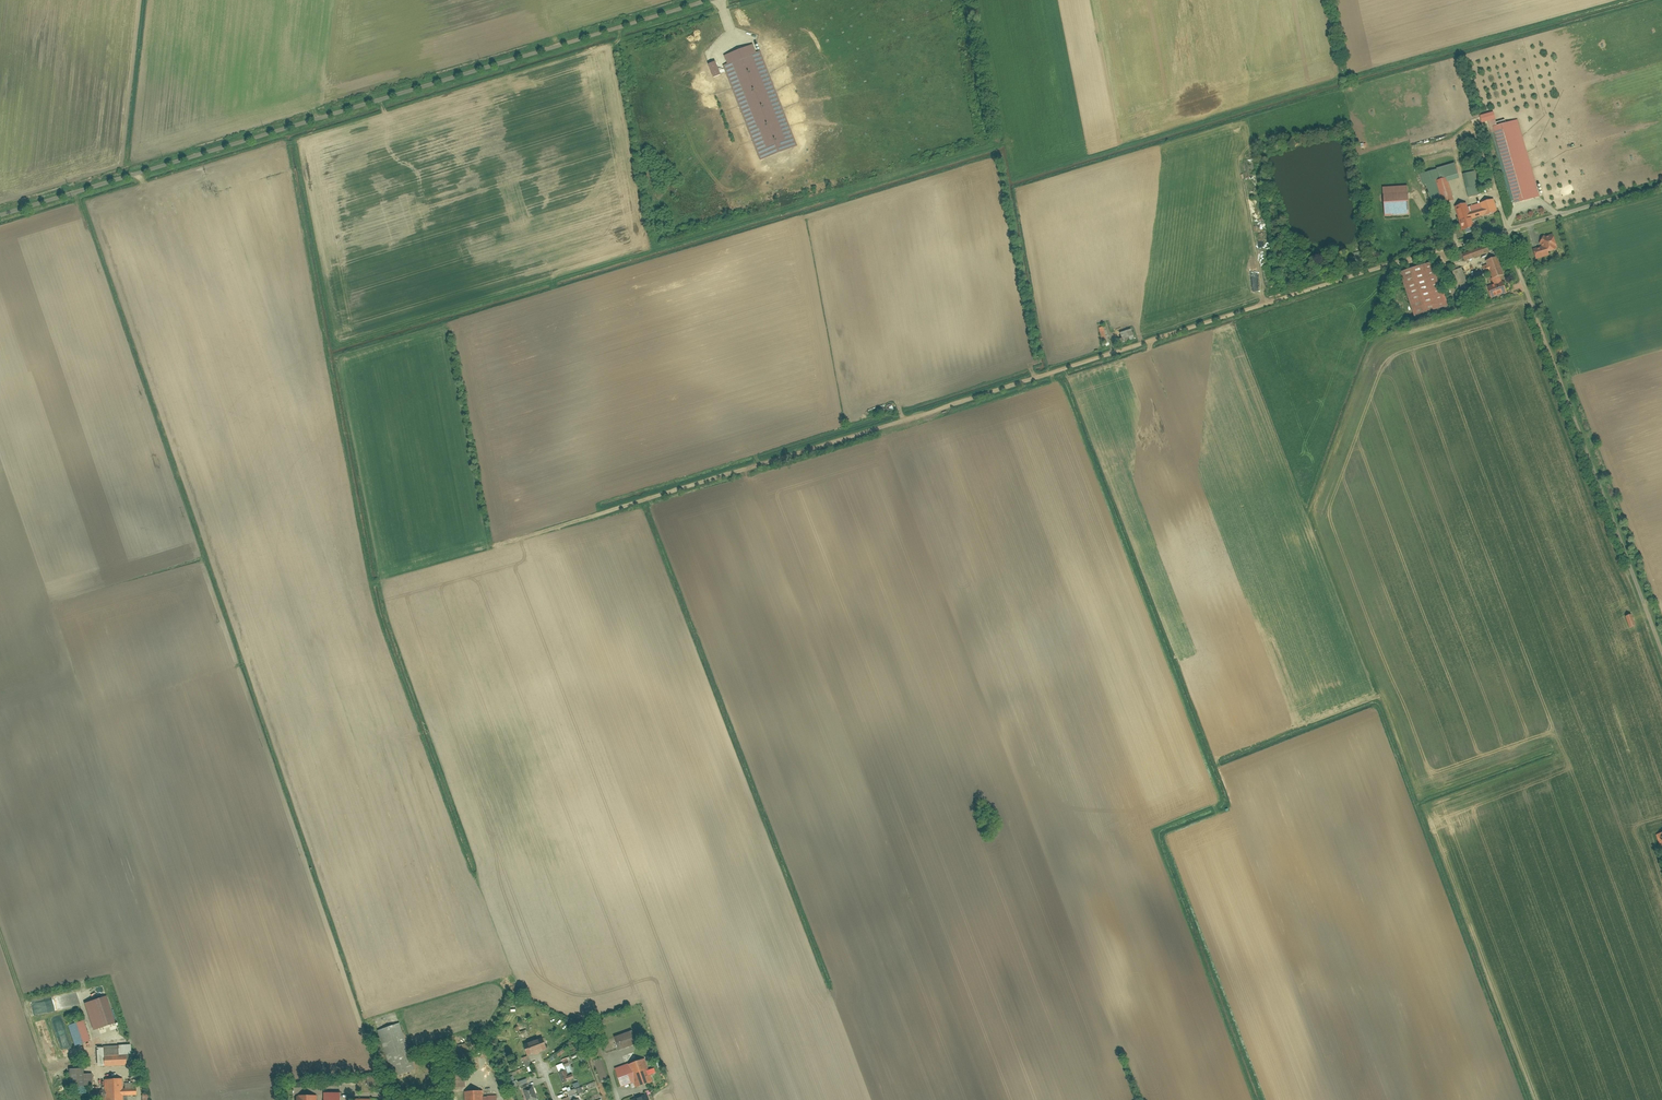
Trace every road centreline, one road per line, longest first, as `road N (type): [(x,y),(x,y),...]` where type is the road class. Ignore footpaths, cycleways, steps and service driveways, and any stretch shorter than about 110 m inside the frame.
road 1 (unclassified): [(1503,232),(593,512)]
road 2 (unclassified): [(0,216),(711,0)]
road 3 (track): [(384,1099),(234,661)]
road 4 (residential): [(1503,232),(1661,654)]
road 5 (track): [(372,578),(593,512)]
road 6 (unclassified): [(1661,183),(1503,232)]

